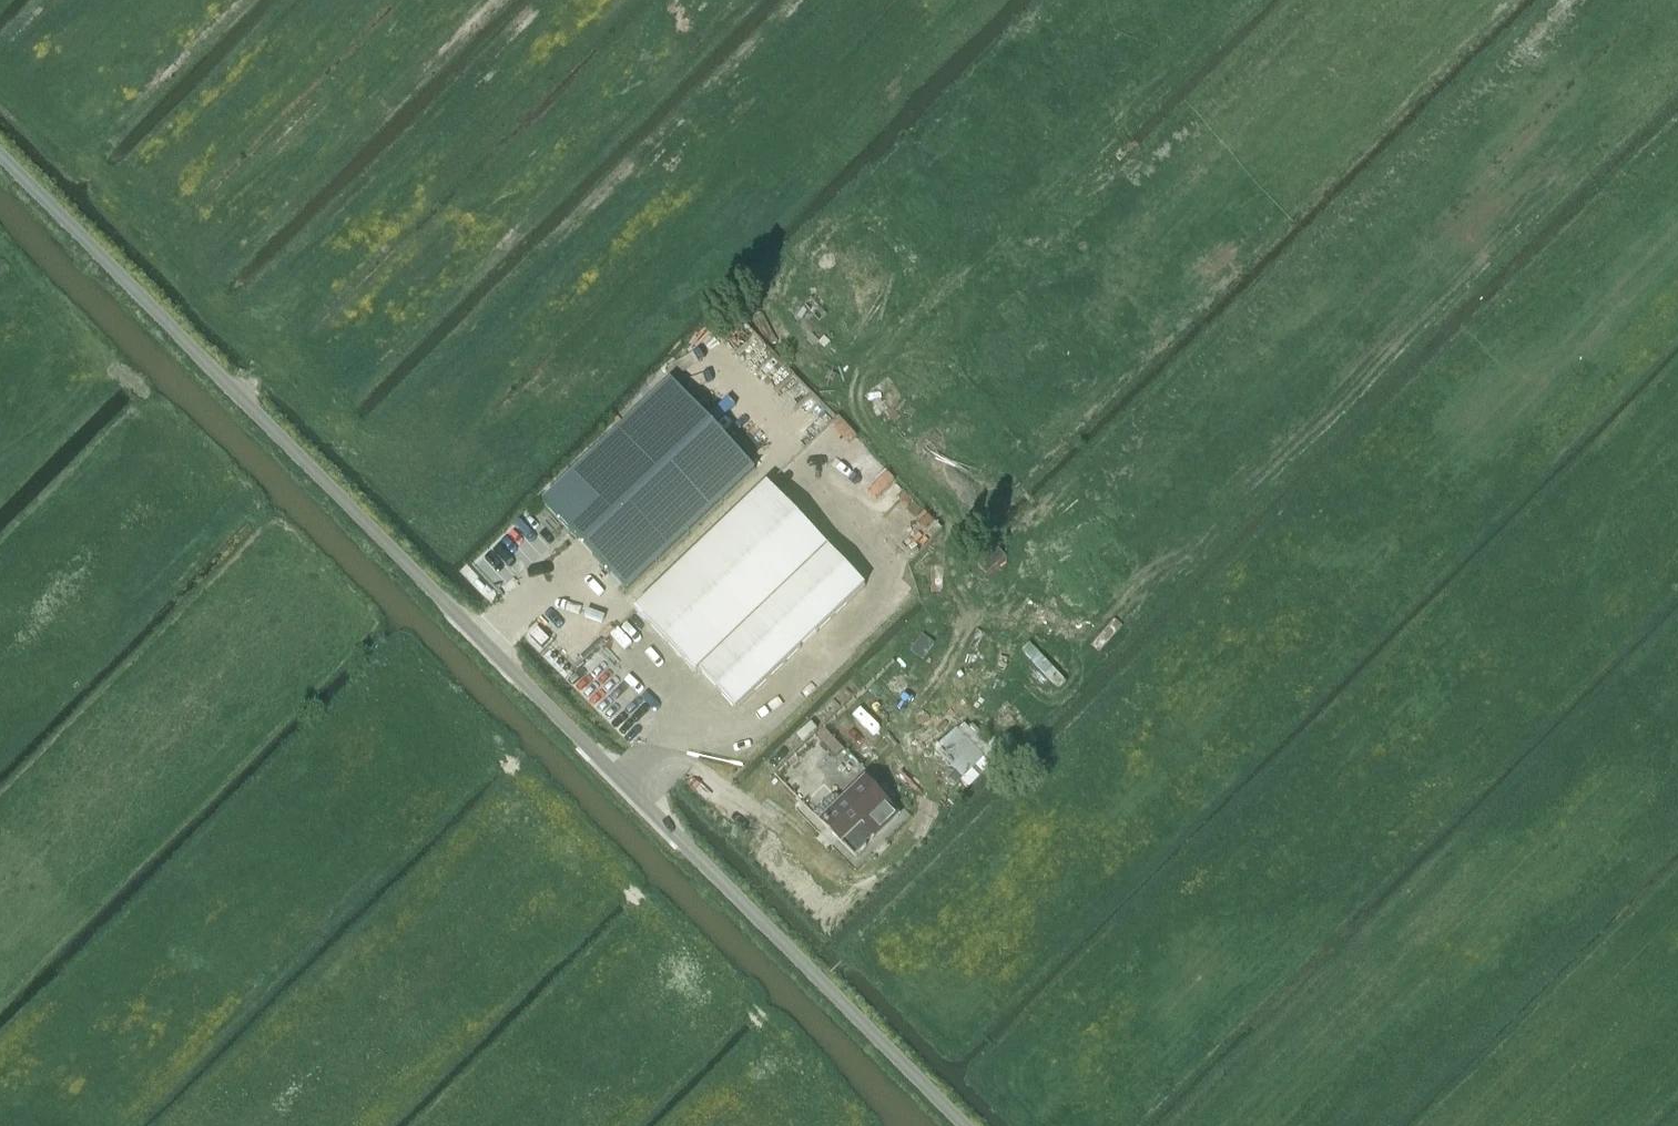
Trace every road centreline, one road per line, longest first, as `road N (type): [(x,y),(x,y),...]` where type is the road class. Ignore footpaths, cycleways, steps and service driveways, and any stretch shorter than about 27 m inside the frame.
road 1 (unclassified): [(965,1125),(0,155)]

